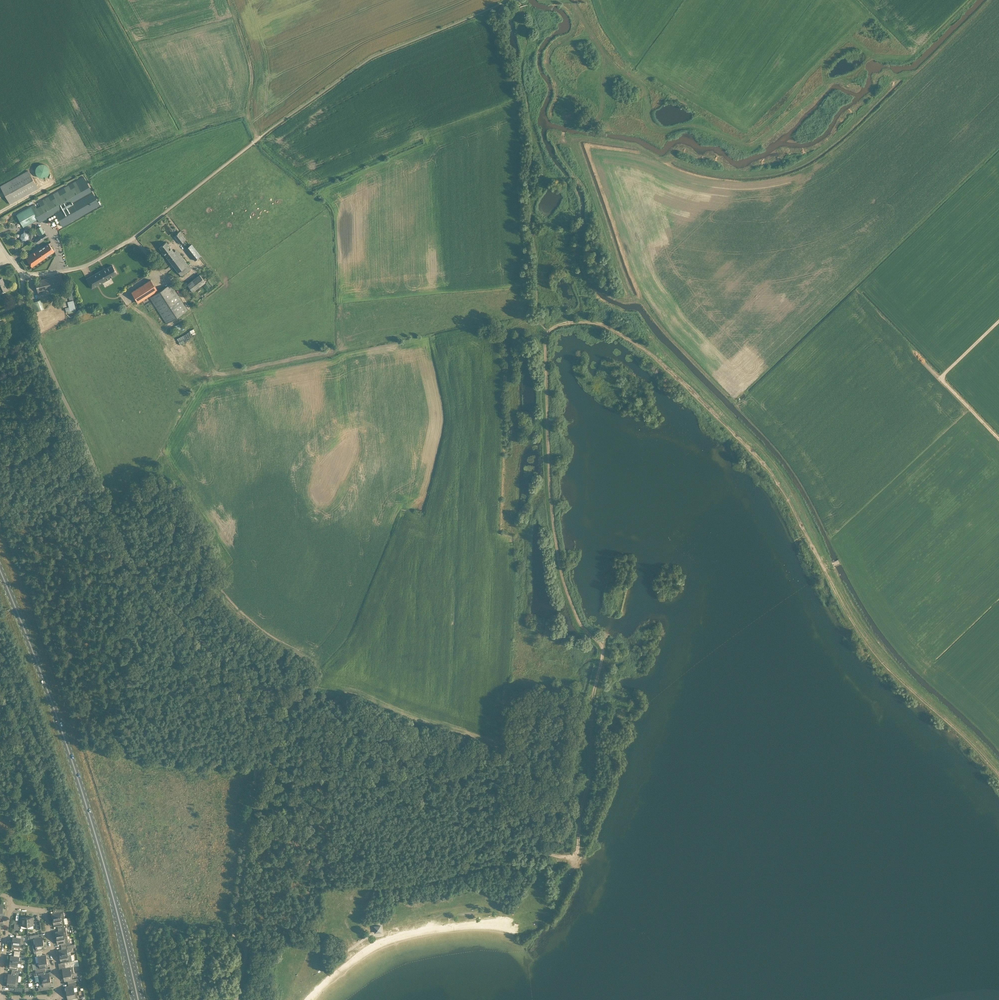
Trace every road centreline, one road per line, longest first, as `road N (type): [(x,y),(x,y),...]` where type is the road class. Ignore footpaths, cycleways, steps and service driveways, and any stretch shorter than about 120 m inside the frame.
road 1 (track): [(548,331),(554,535),(578,620),(603,648),(573,859),(497,844),(292,712)]
road 2 (track): [(998,773),(891,672),(857,628),(785,494),(673,375),(601,324),(565,321),(548,331)]
road 3 (track): [(292,712),(193,626),(132,546),(24,303)]
road 4 (primary): [(0,565),(55,706),(139,999)]
road 5 (track): [(340,351),(216,373),(191,311)]
road 6 (track): [(998,439),(943,379),(998,321)]
road 7 (track): [(229,0),(253,71),(247,115),(257,140)]

